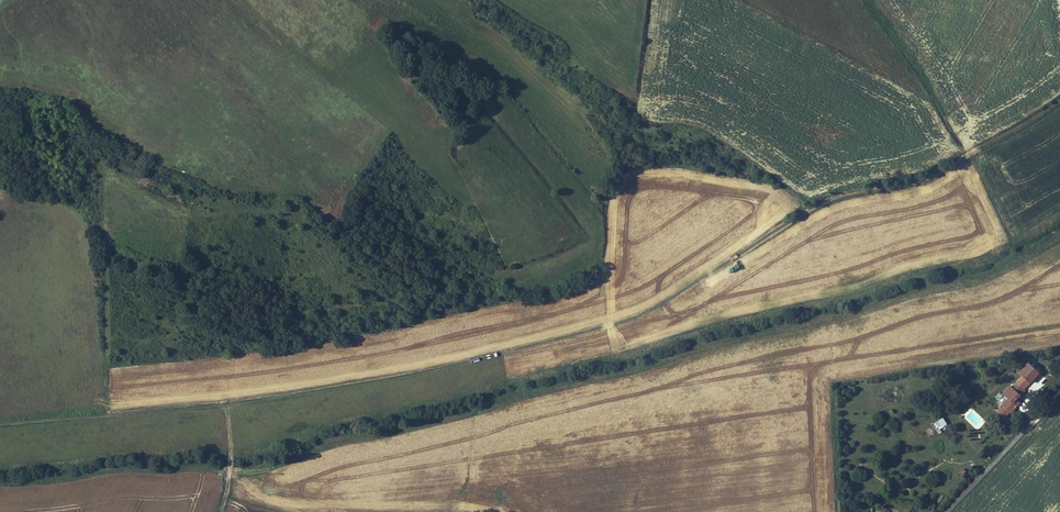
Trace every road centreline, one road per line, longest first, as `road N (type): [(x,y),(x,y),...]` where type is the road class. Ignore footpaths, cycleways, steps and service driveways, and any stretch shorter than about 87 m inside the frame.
road 1 (track): [(0,424),(296,393),(597,329),(659,306),(800,215)]
road 2 (track): [(964,155),(853,0)]
road 3 (unclassified): [(947,511),(1037,417)]

